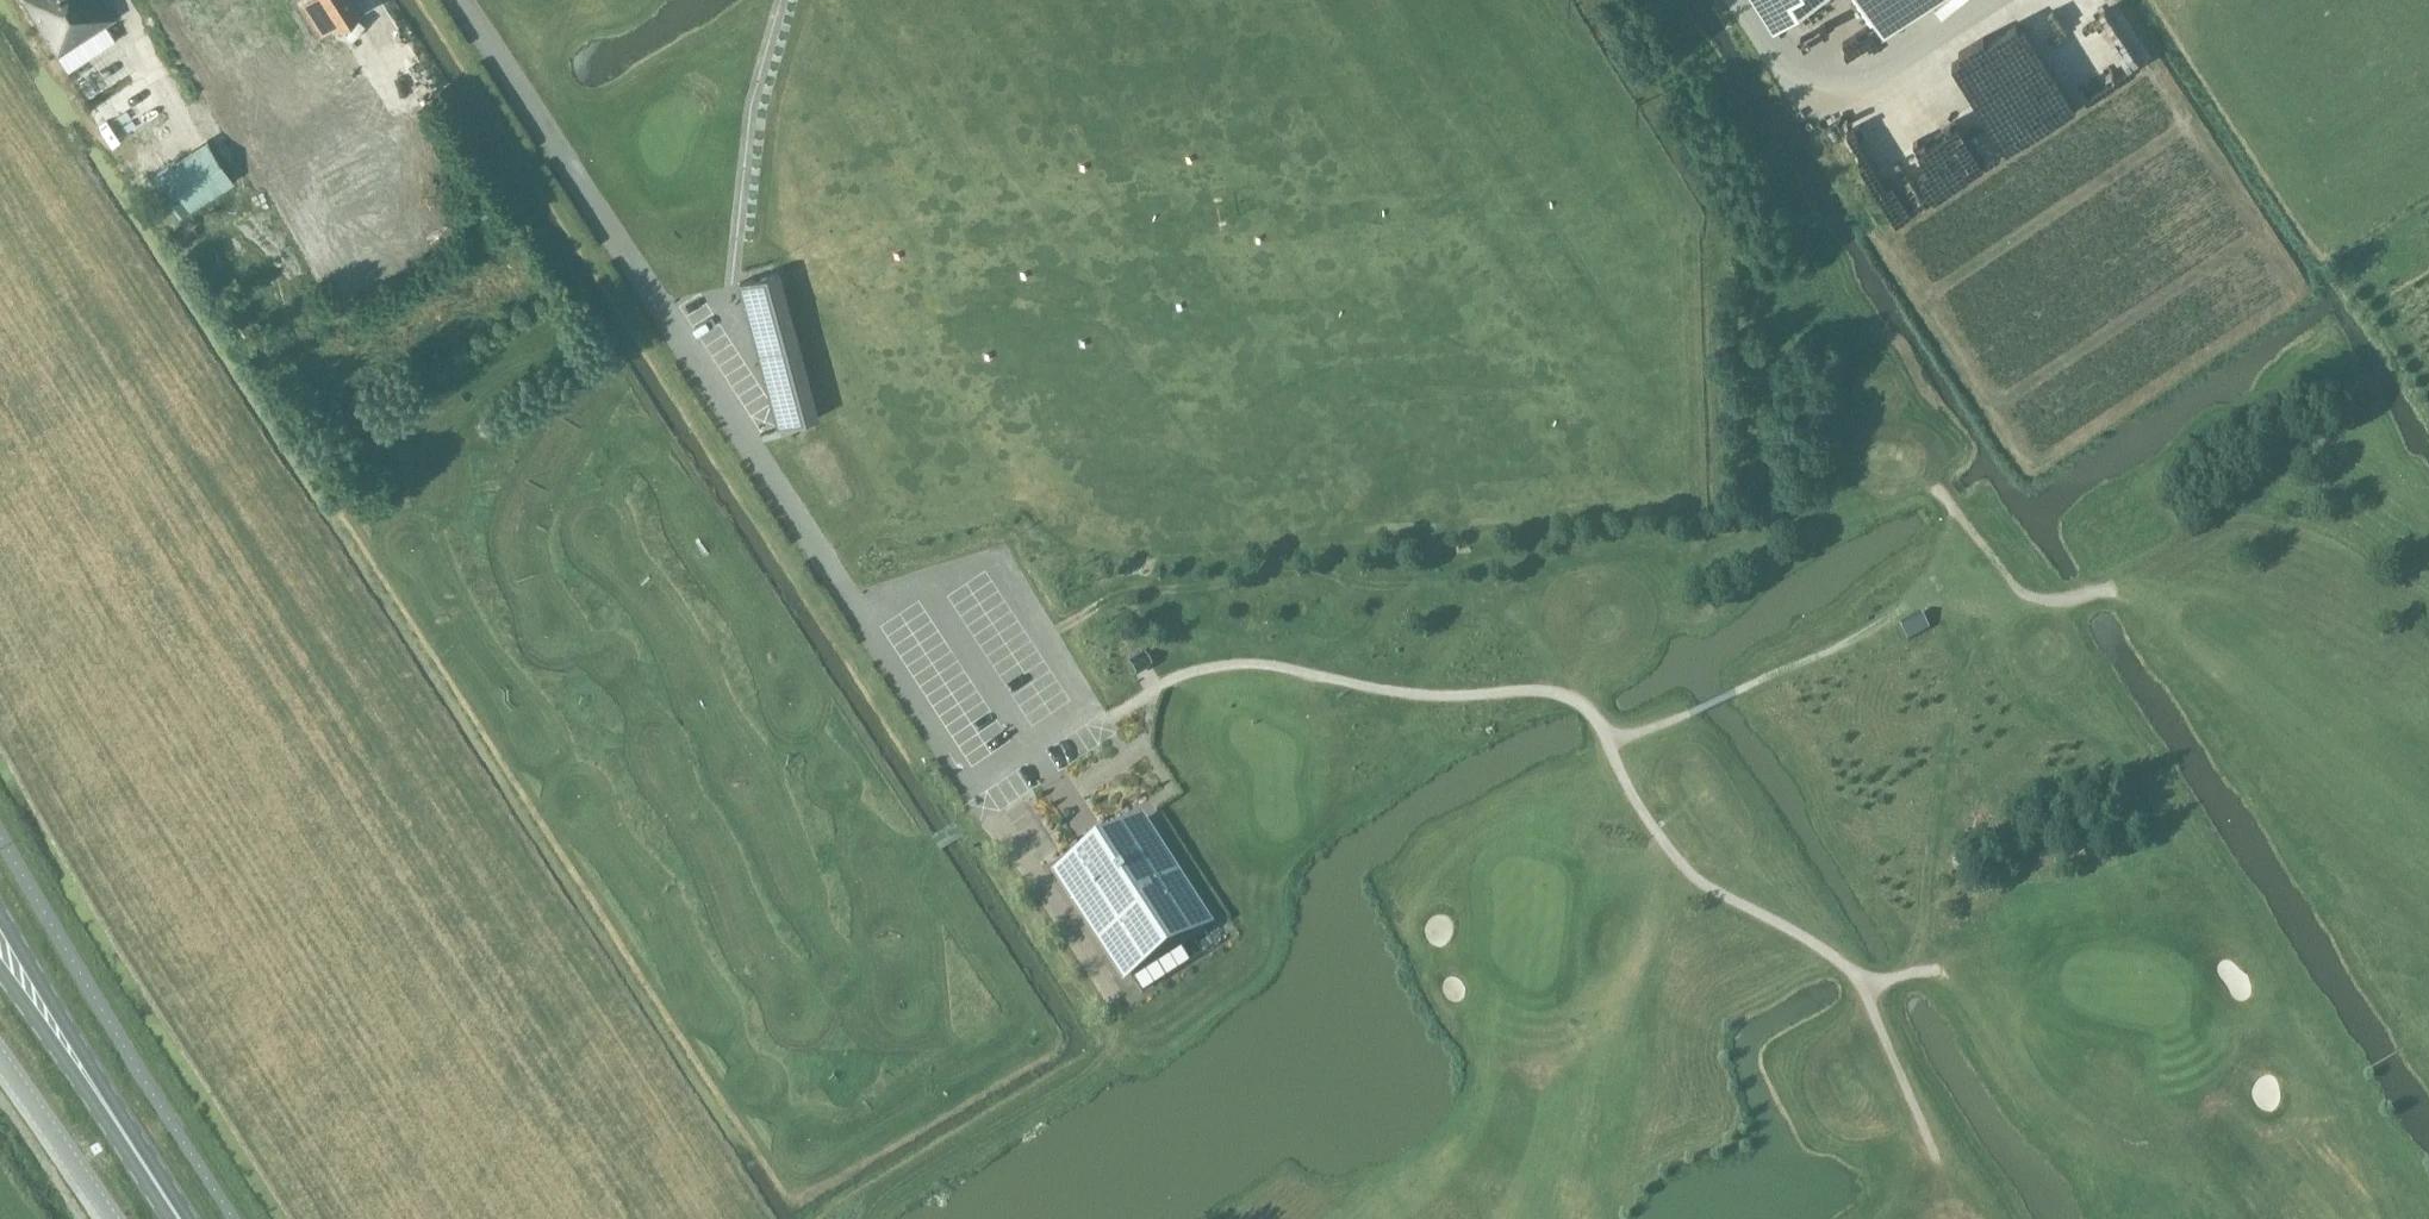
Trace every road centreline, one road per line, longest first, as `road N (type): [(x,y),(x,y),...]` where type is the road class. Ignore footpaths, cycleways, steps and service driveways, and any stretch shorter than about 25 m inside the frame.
road 1 (primary): [(14,965),(179,1218)]
road 2 (unclassified): [(0,1059),(109,1218)]

